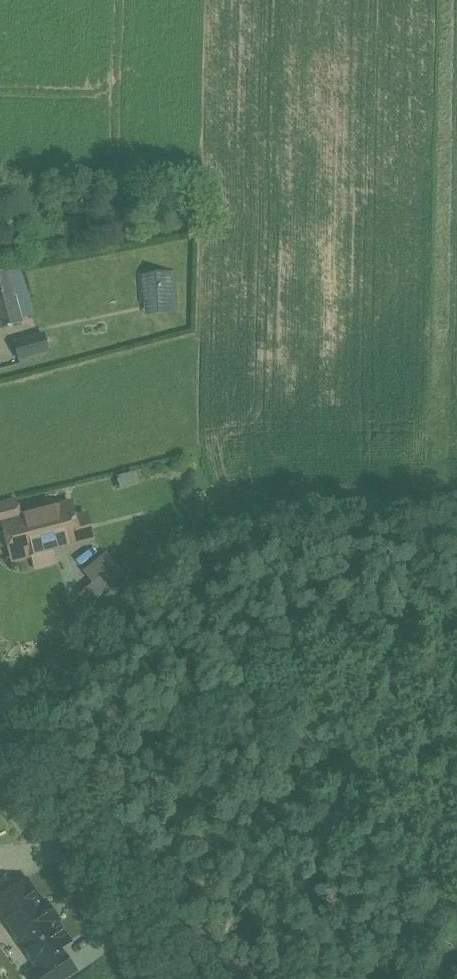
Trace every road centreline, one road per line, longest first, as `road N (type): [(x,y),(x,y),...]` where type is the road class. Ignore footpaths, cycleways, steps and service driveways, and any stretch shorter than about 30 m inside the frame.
road 1 (unclassified): [(456,506),(354,502),(254,519),(226,531),(0,705)]
road 2 (unclassified): [(147,978),(0,770)]

